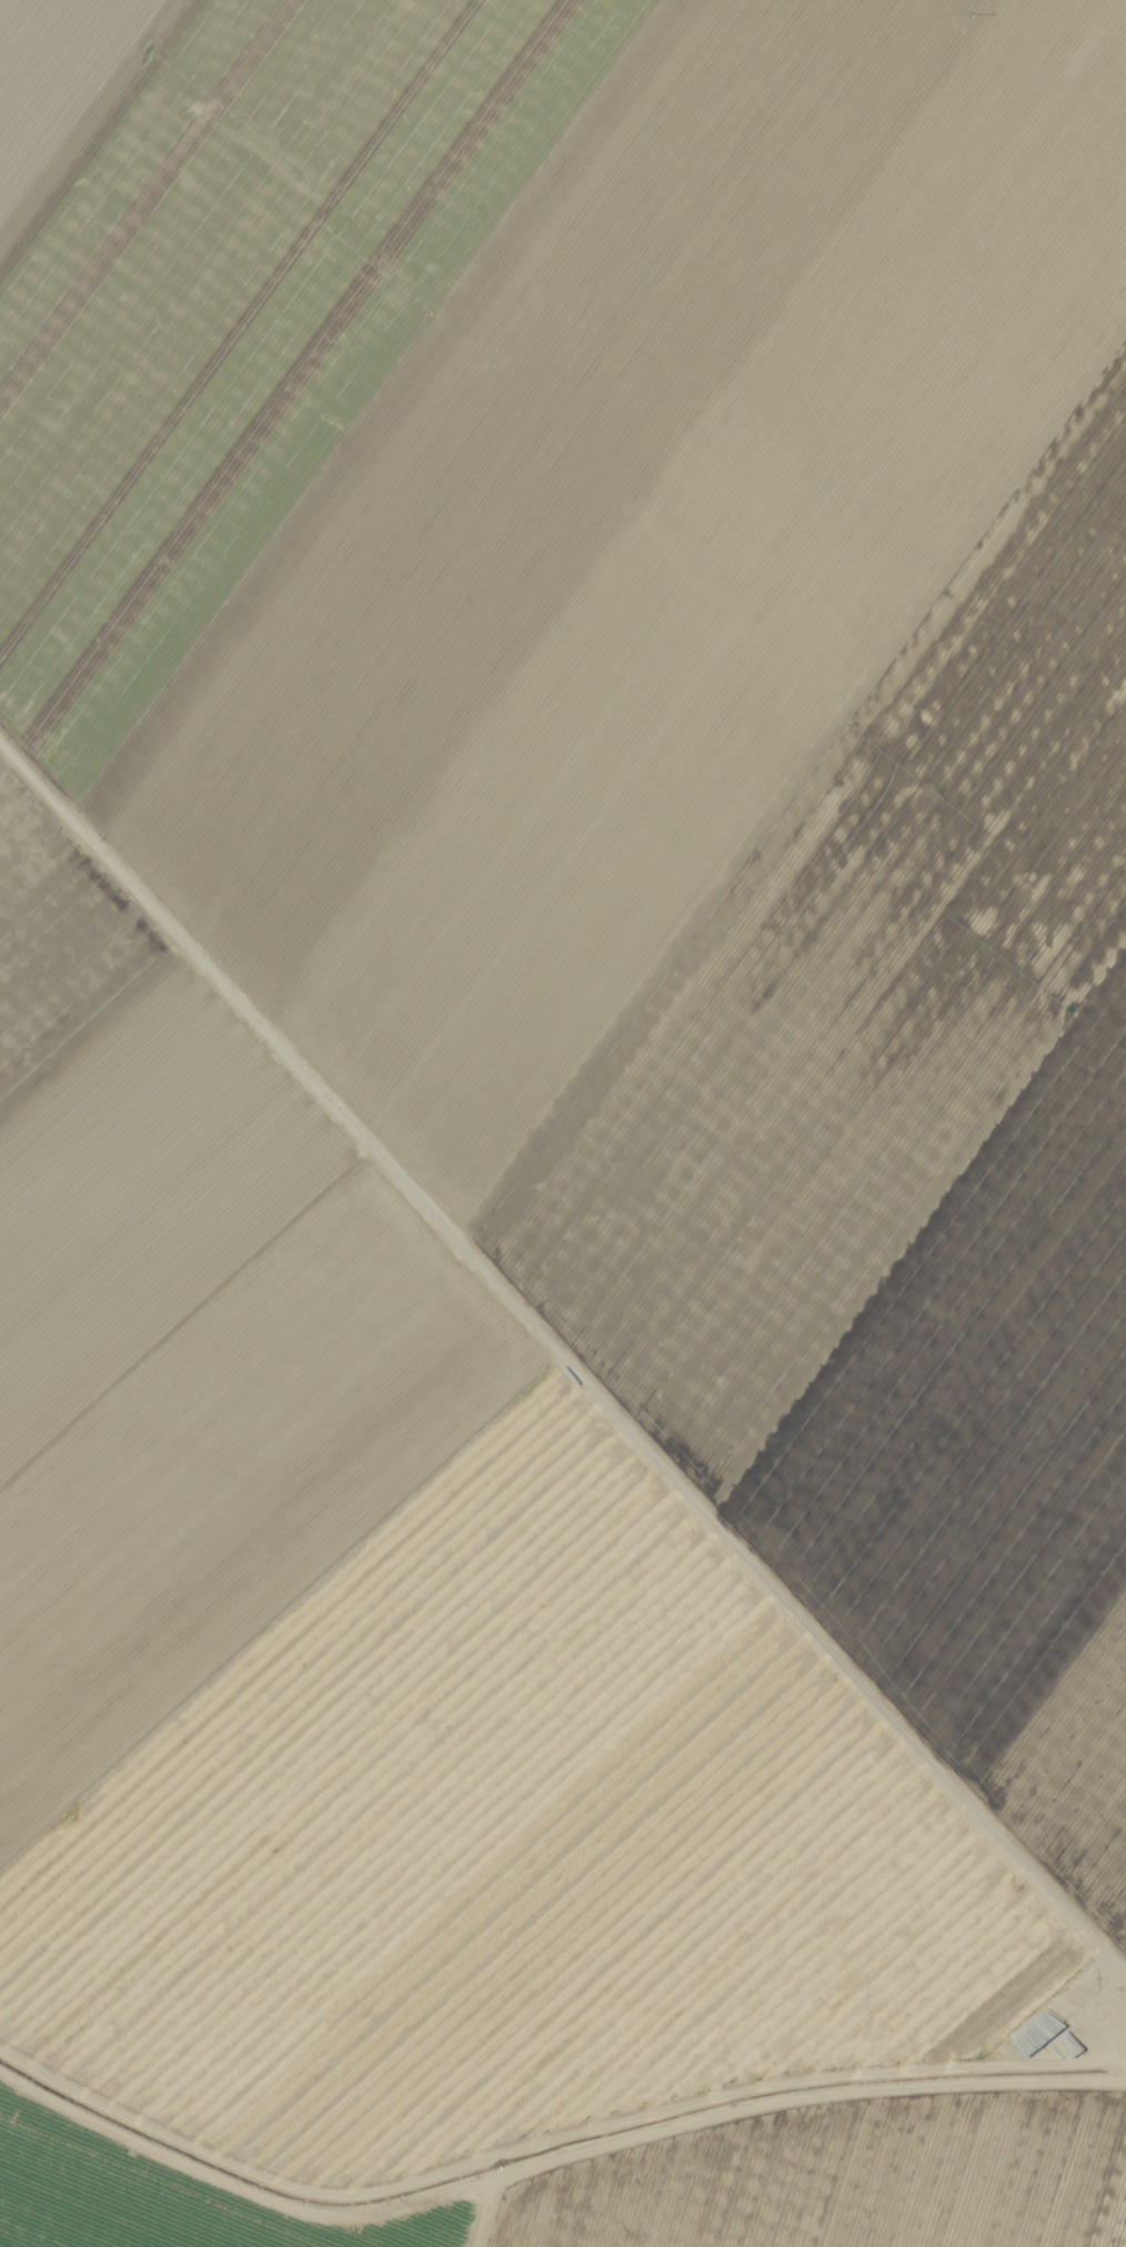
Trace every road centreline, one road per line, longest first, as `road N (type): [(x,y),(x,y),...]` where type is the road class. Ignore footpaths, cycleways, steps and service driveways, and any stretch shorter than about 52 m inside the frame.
road 1 (residential): [(1125,1937),(0,732)]

